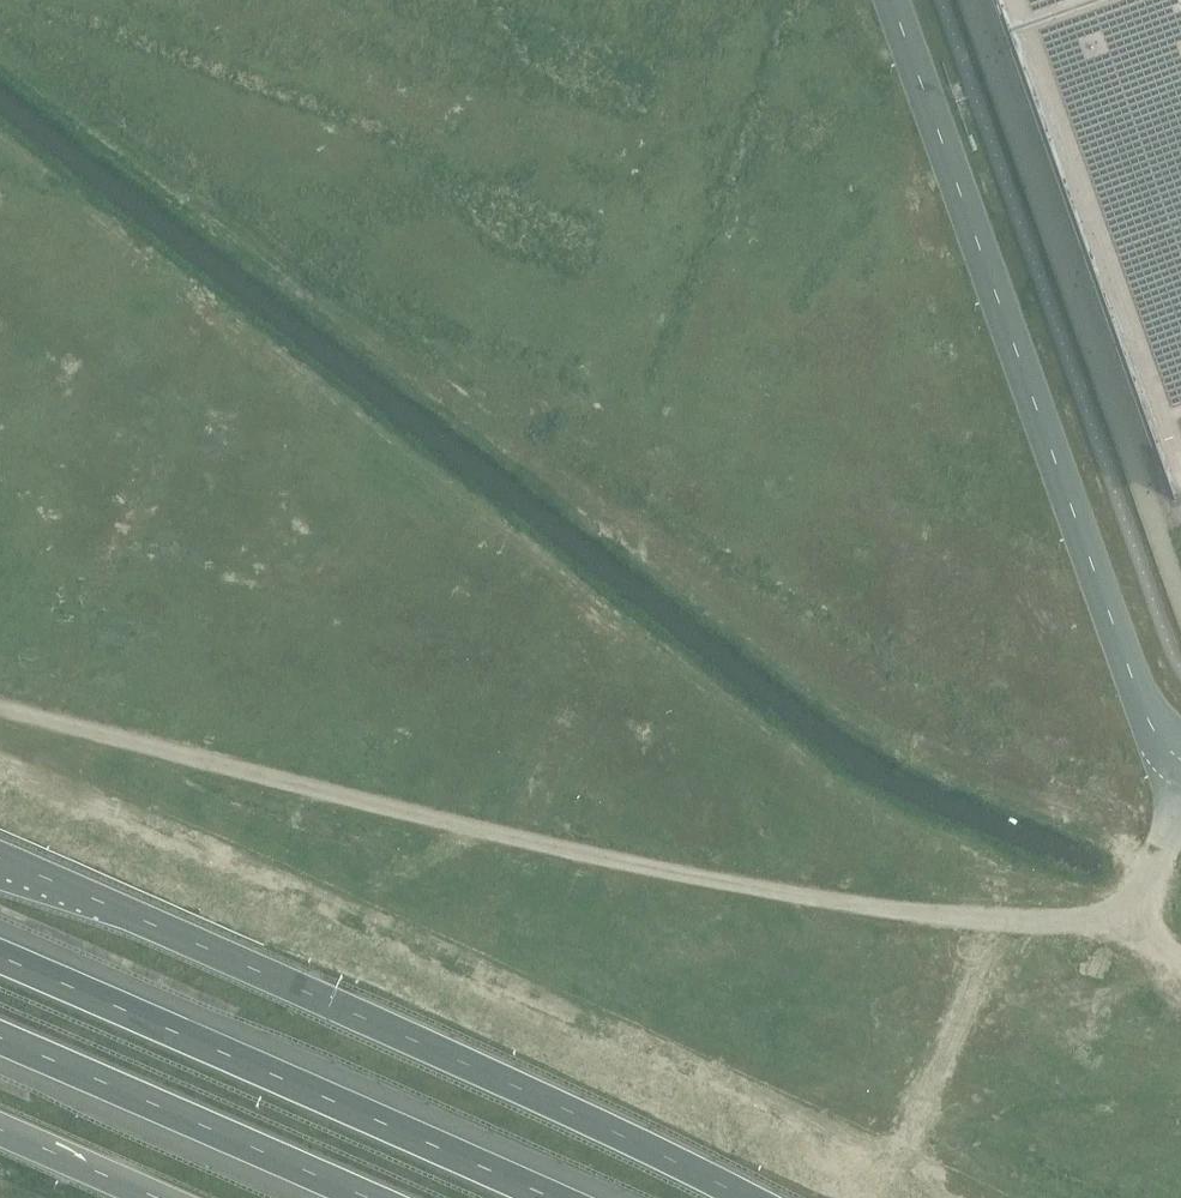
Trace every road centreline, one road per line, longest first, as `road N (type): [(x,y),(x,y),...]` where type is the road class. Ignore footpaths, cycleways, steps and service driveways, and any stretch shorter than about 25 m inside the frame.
road 1 (track): [(0,710),(429,817),(891,910),(1070,919),(1112,910),(1138,892),(1160,850)]
road 2 (trunk): [(745,1197),(493,1074),(0,865)]
road 3 (unclassified): [(891,0),(1139,700),(1180,756)]
road 4 (trunk): [(550,1197),(0,957)]
road 5 (trunk): [(0,1039),(365,1197)]
road 6 (trunk): [(0,1132),(148,1197)]

